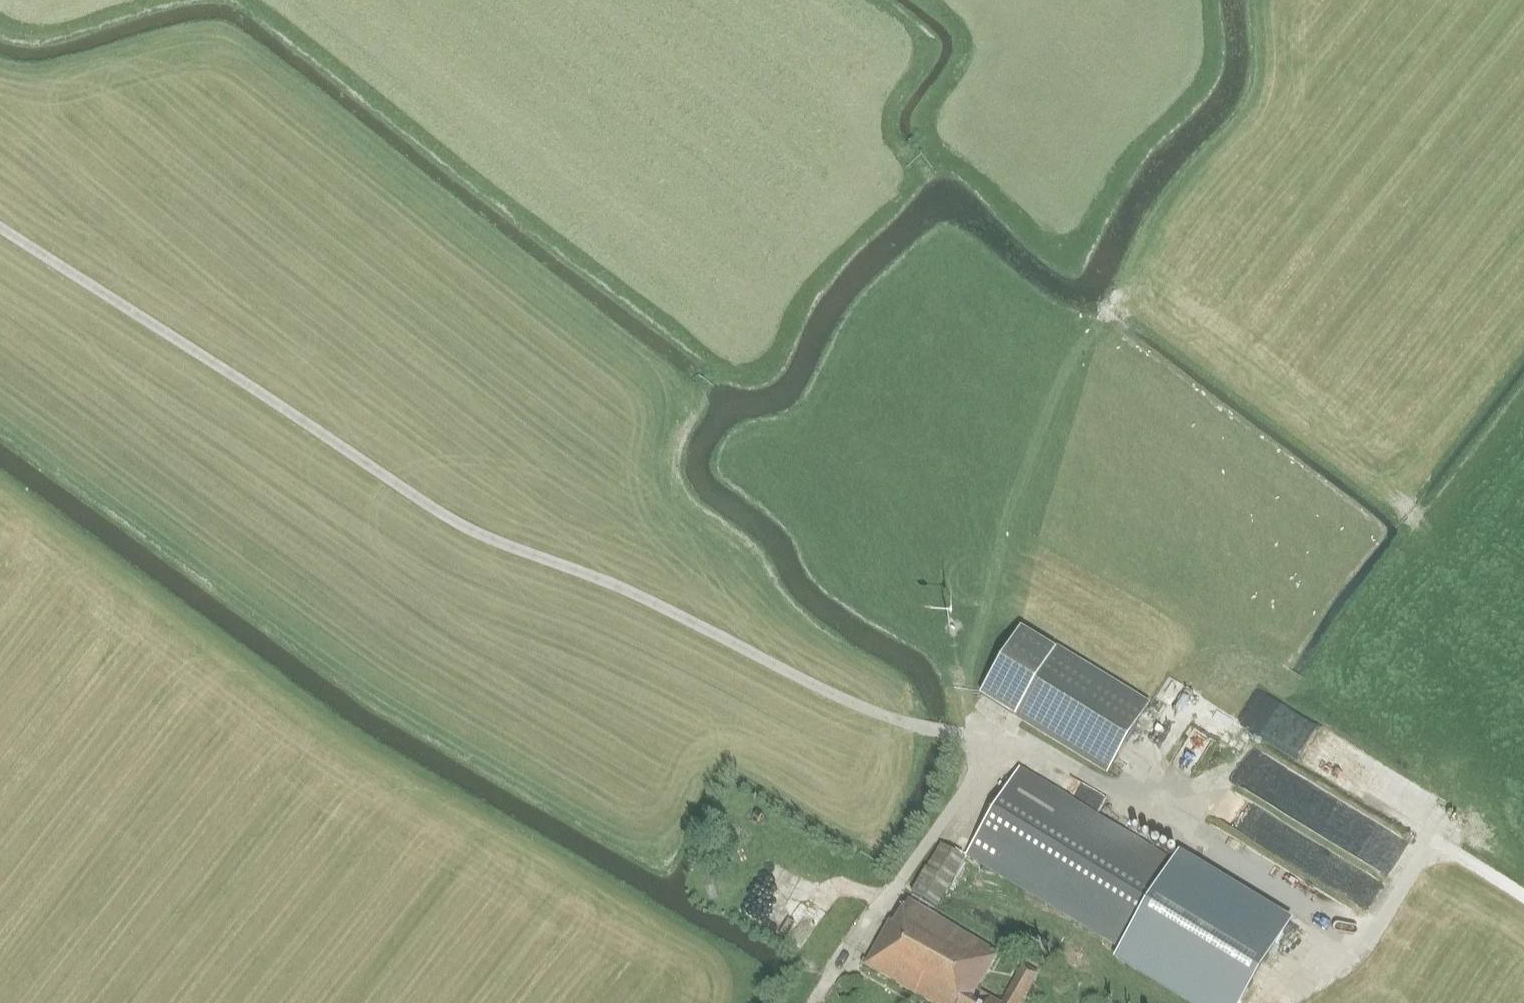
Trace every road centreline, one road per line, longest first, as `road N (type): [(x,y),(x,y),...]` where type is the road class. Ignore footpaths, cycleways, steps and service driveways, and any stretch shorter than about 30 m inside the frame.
road 1 (track): [(1523,895),(1427,836),(1357,951),(1024,737),(976,746)]
road 2 (track): [(815,1002),(853,941),(956,815)]

